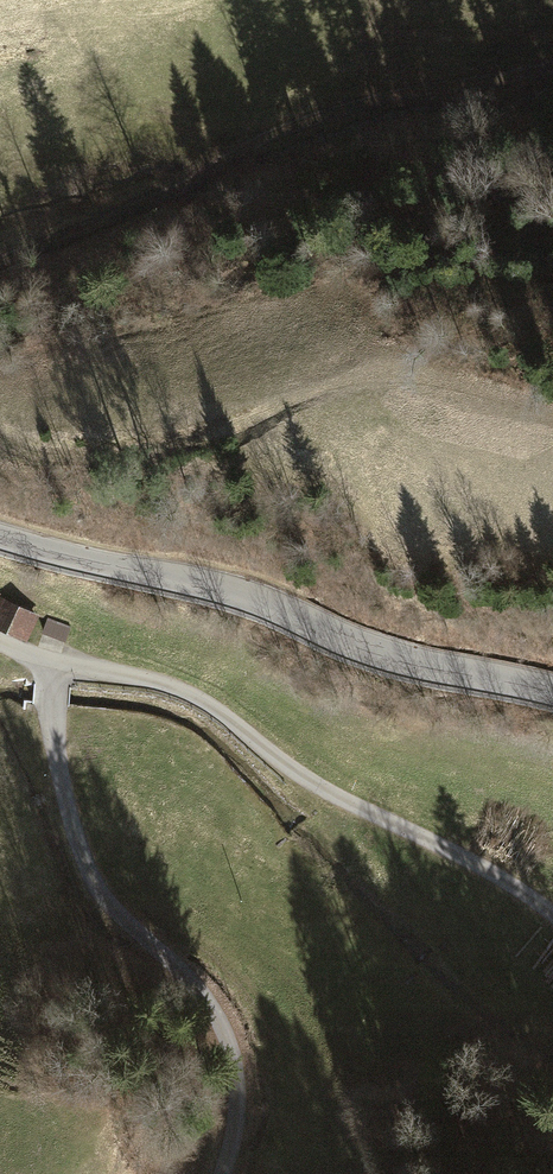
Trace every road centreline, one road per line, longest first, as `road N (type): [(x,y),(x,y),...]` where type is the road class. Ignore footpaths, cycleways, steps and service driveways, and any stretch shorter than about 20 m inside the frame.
road 1 (residential): [(0,645),(48,670),(166,688),(209,710),(299,784),(507,886),(552,917)]
road 2 (track): [(552,80),(358,110),(247,144),(127,217),(0,271)]
road 3 (tertiary): [(0,539),(208,584),(396,660),(552,693)]
road 4 (track): [(48,670),(45,713),(61,805),(91,891),(213,1017),(231,1067),(231,1132),(215,1173)]

